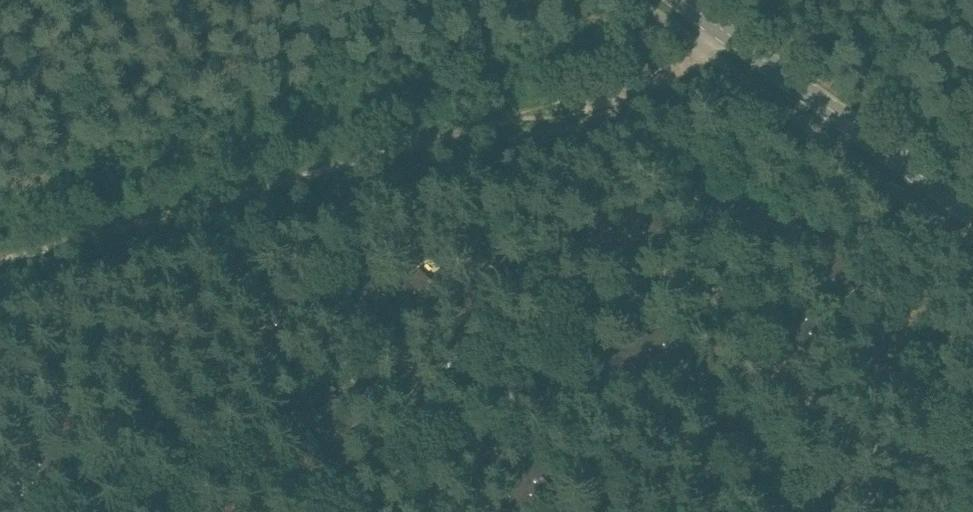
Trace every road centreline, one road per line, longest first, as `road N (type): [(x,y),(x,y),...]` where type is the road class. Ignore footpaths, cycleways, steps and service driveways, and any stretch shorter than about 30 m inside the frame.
road 1 (track): [(0,256),(715,63)]
road 2 (tertiary): [(972,217),(667,0)]

